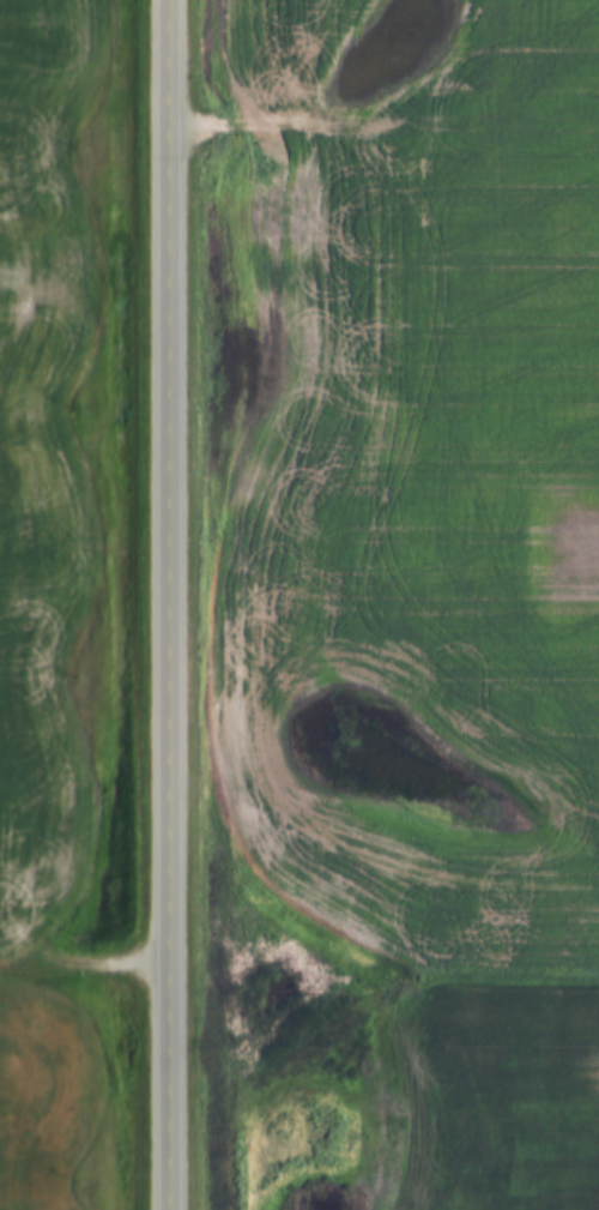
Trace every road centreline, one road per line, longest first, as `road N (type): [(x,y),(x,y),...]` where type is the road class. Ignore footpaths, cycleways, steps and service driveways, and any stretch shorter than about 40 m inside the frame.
road 1 (tertiary): [(168,1209),(167,0)]
road 2 (track): [(167,127),(598,123)]
road 3 (track): [(168,963),(0,966)]

